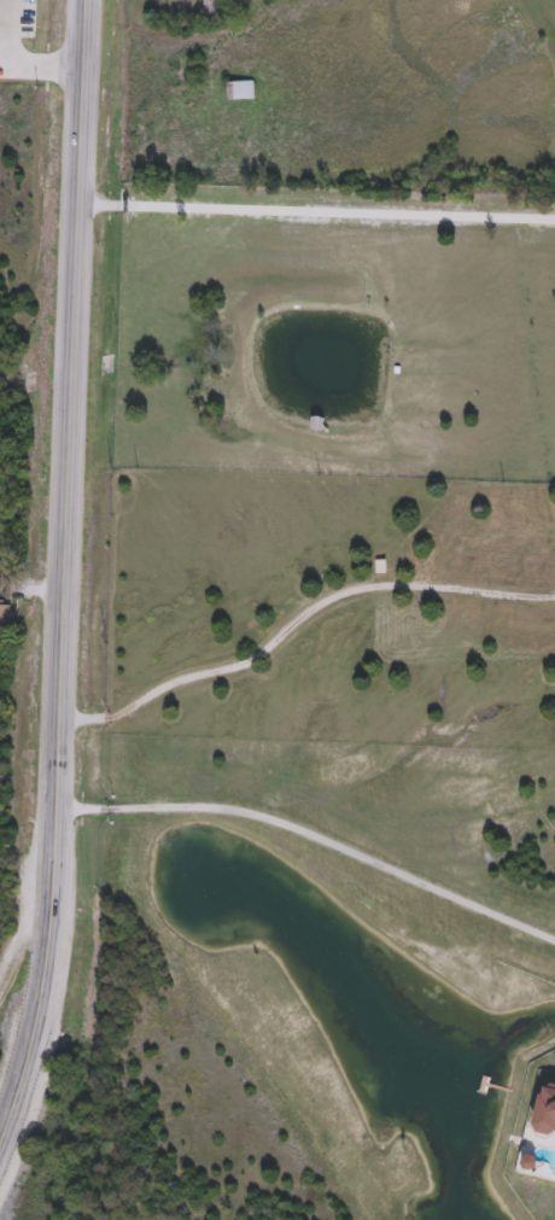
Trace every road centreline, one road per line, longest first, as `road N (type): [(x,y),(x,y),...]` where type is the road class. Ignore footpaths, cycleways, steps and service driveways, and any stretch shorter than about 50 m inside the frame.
road 1 (secondary): [(96,0),(53,920),(37,1034),(0,1138)]

